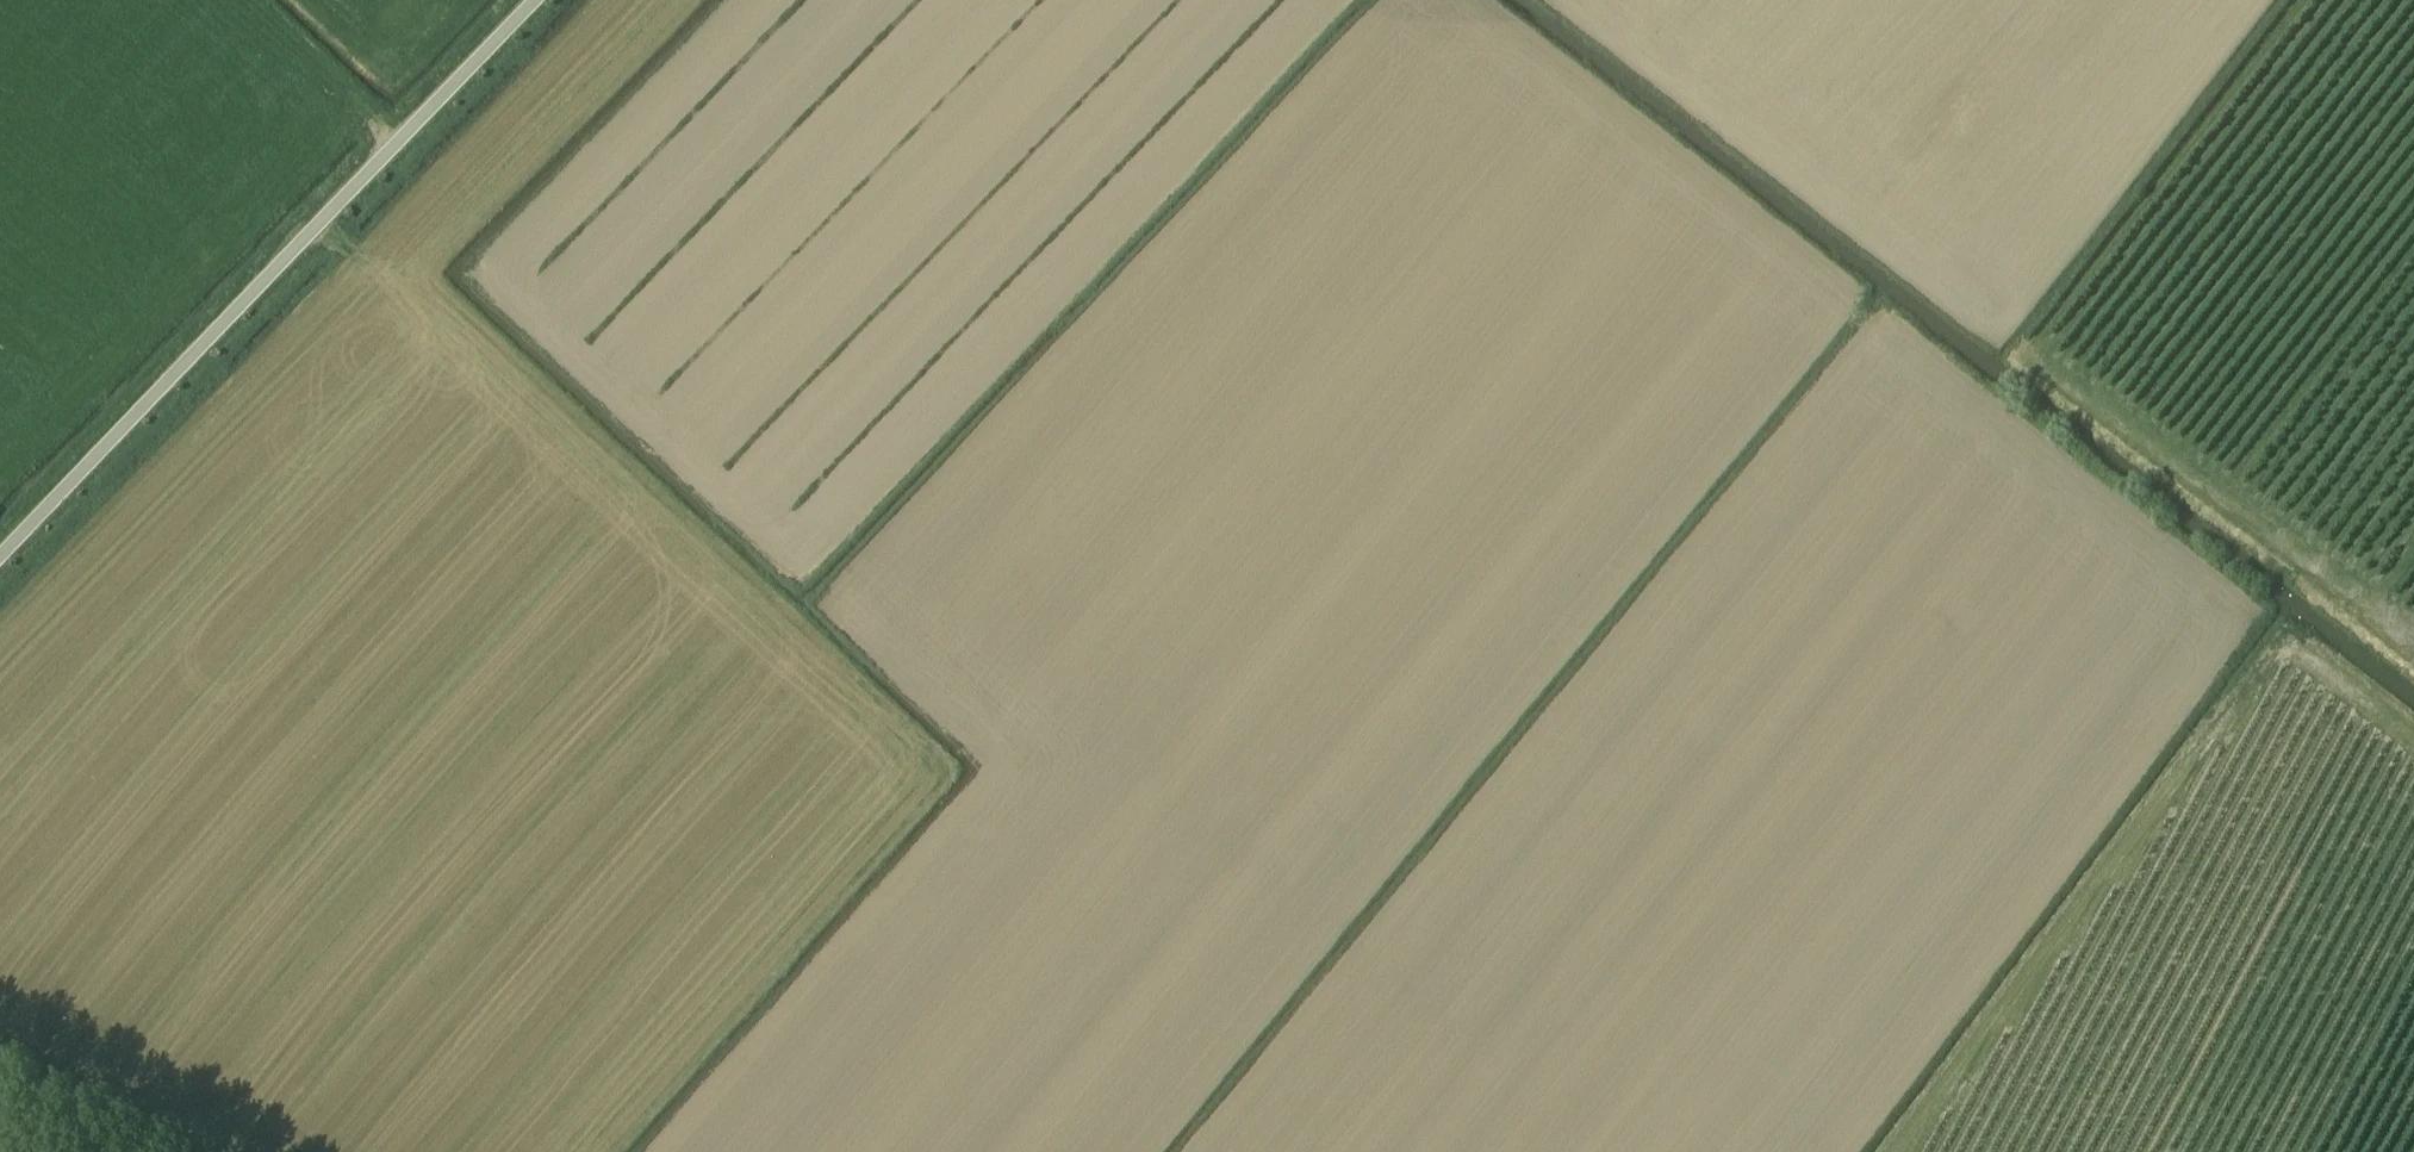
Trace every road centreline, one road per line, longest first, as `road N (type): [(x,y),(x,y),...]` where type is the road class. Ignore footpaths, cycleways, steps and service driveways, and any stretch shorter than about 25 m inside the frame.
road 1 (unclassified): [(0,556),(536,0)]

